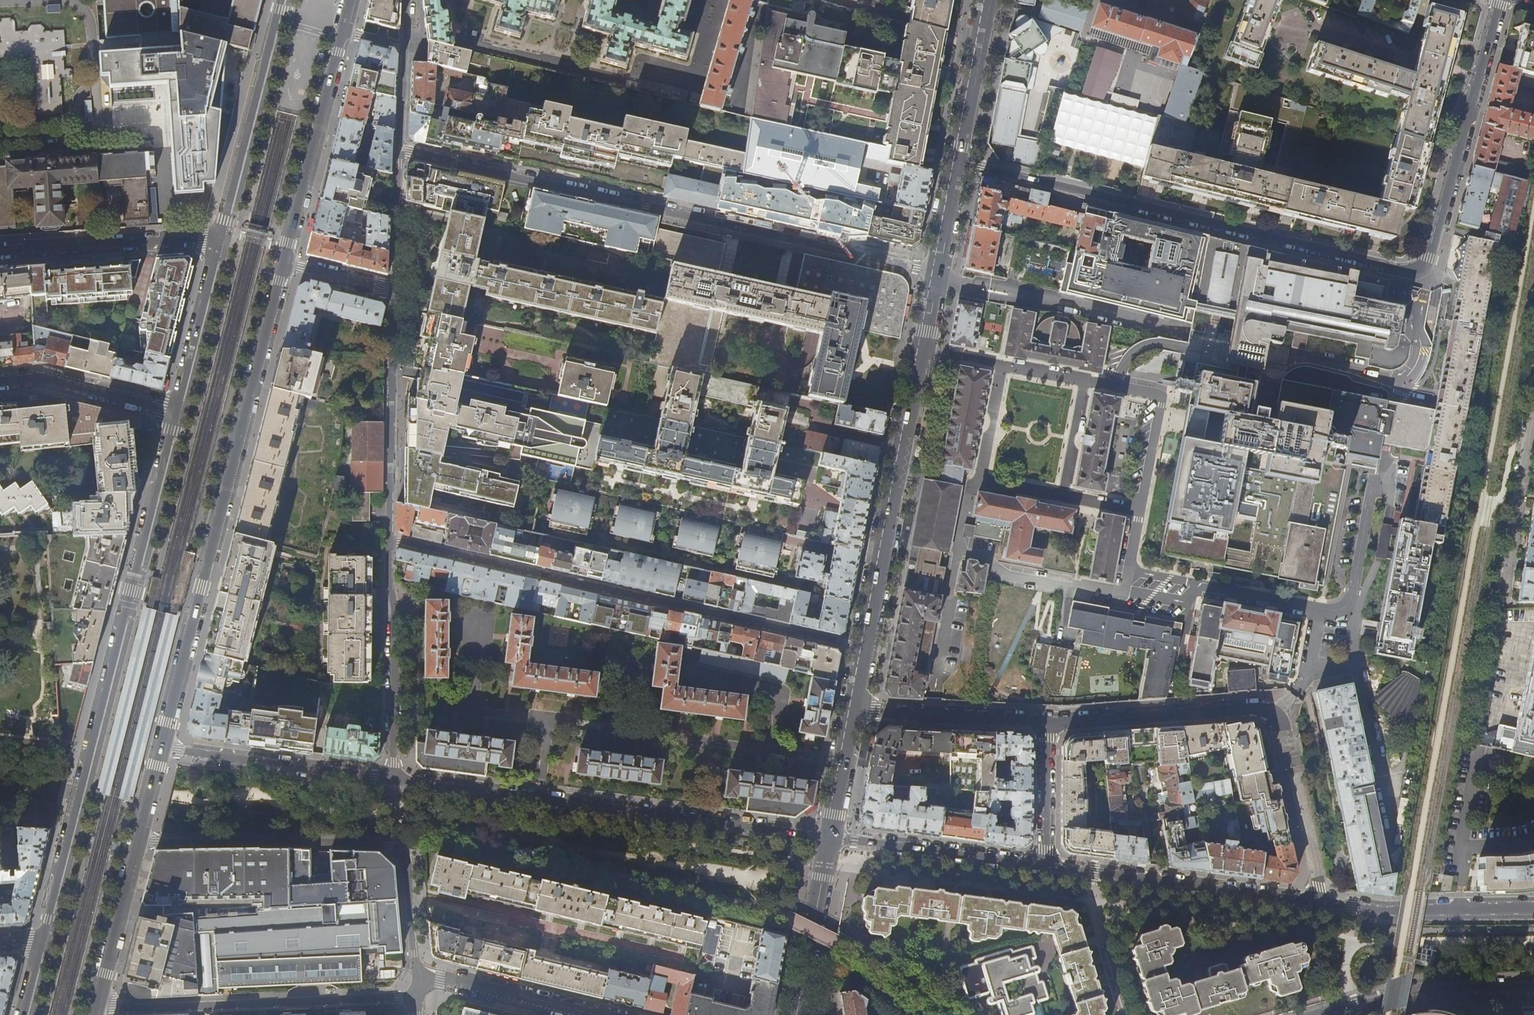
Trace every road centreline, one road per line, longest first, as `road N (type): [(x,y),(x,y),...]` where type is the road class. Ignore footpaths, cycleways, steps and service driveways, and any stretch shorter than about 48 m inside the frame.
road 1 (residential): [(956,161),(1413,269),(1433,251),(1500,0)]
road 2 (residential): [(400,150),(937,272)]
road 3 (primary): [(177,412),(44,941)]
road 4 (primary): [(160,749),(283,263)]
road 5 (residential): [(867,649),(390,540)]
road 6 (residential): [(393,780),(831,838)]
road 7 (residential): [(137,841),(399,850),(416,973)]
road 8 (residential): [(937,272),(867,649)]
road 9 (residential): [(418,997),(94,1009)]
road 10 (residential): [(1044,866),(1323,904)]
road 11 (primary): [(283,263),(348,0)]
road 12 (residential): [(395,289),(390,540)]
road 13 (residential): [(1284,731),(1274,712),(1252,707),(1047,722)]
road 14 (primary): [(279,0),(219,242)]
road 15 (residential): [(390,540),(393,780)]
road 16 (residential): [(393,780),(160,749)]
road 17 (residential): [(219,242),(0,251)]
road 18 (residential): [(831,838),(1044,866)]
road 19 (residential): [(1323,904),(1533,908)]
road 20 (residential): [(1533,987),(1415,989),(1328,1014)]
road 21 (residential): [(1533,411),(1503,606)]
road 22 (residential): [(1047,722),(855,711)]
road 23 (residential): [(0,380),(40,376),(177,412)]
road 24 (residential): [(592,1014),(416,973)]
road 25 (residential): [(797,1014),(831,838)]
road 26 (primary): [(219,242),(177,412)]
road 27 (primary): [(94,1009),(137,841)]
road 28 (residential): [(987,0),(956,161)]
road 29 (residential): [(400,150),(406,0)]
road 30 (residential): [(1044,866),(1047,722)]
road 31 (residential): [(395,289),(400,150)]
road 32 (residential): [(1296,774),(1323,904)]
road 33 (residential): [(855,711),(831,838)]

